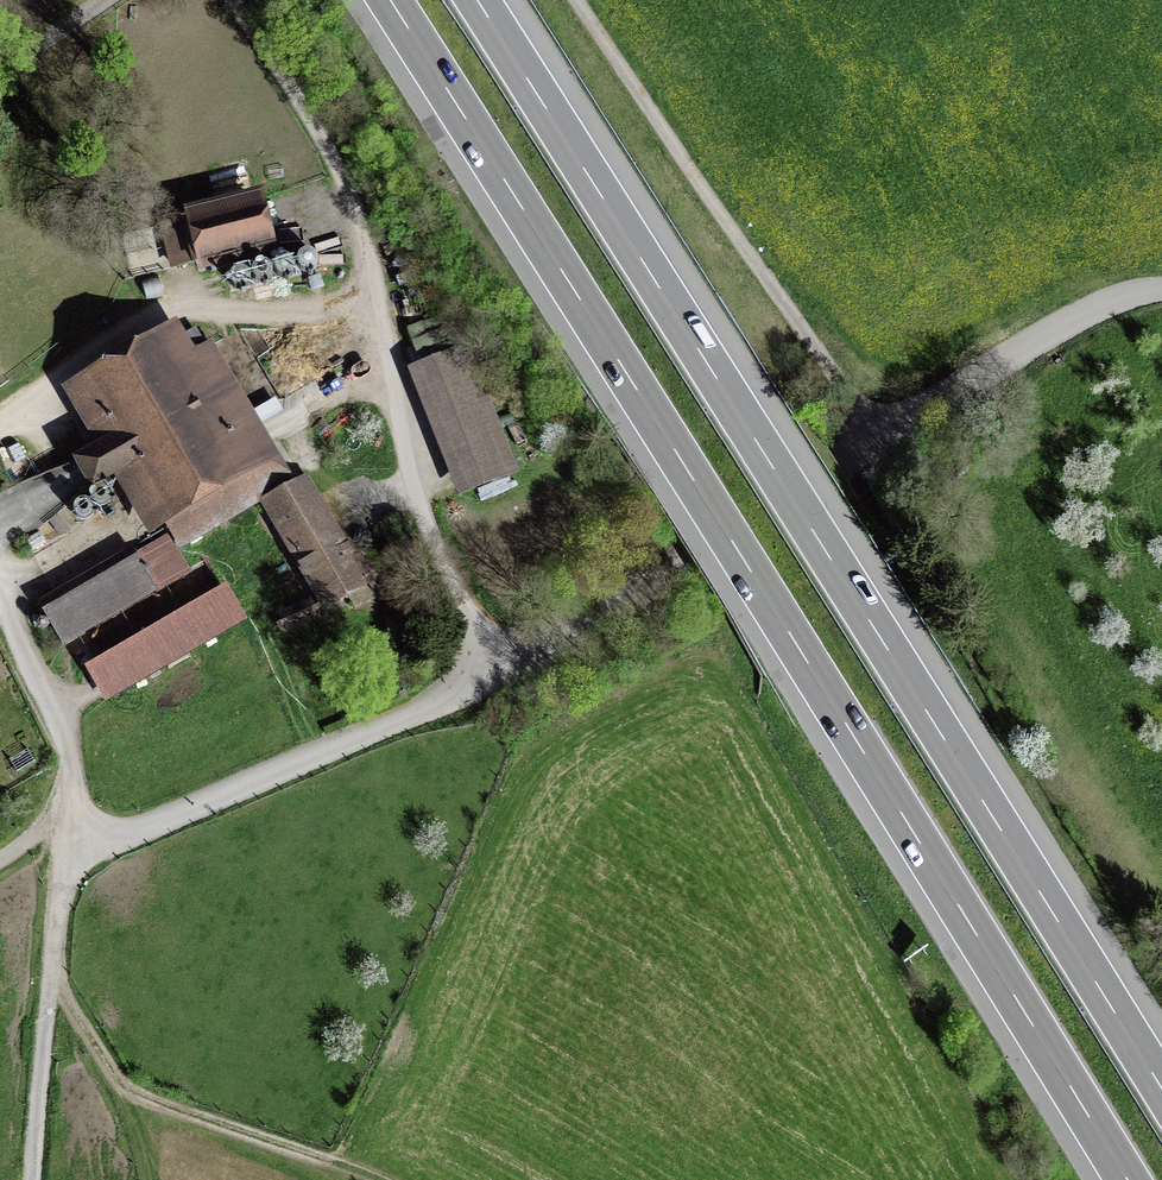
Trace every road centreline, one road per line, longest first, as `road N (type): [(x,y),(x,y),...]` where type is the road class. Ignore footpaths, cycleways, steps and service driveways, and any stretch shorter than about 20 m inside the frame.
road 1 (motorway): [(390,0),(1128,1179)]
road 2 (motorway): [(1161,1089),(477,0)]
road 3 (unclassified): [(507,674),(413,486),(360,216),(320,136),(231,0)]
road 4 (unclassified): [(51,977),(67,845),(153,822),(507,674)]
road 5 (unclassified): [(507,674),(882,436)]
road 6 (track): [(380,301),(150,319),(113,337),(0,424)]
road 7 (track): [(380,1179),(125,1087),(51,977)]
road 8 (unclassified): [(882,436),(1103,302),(1161,287)]
road 9 (track): [(0,589),(65,741),(67,845)]
road 10 (track): [(32,1179),(51,977)]
road 11 (unclassified): [(882,436),(781,297)]

